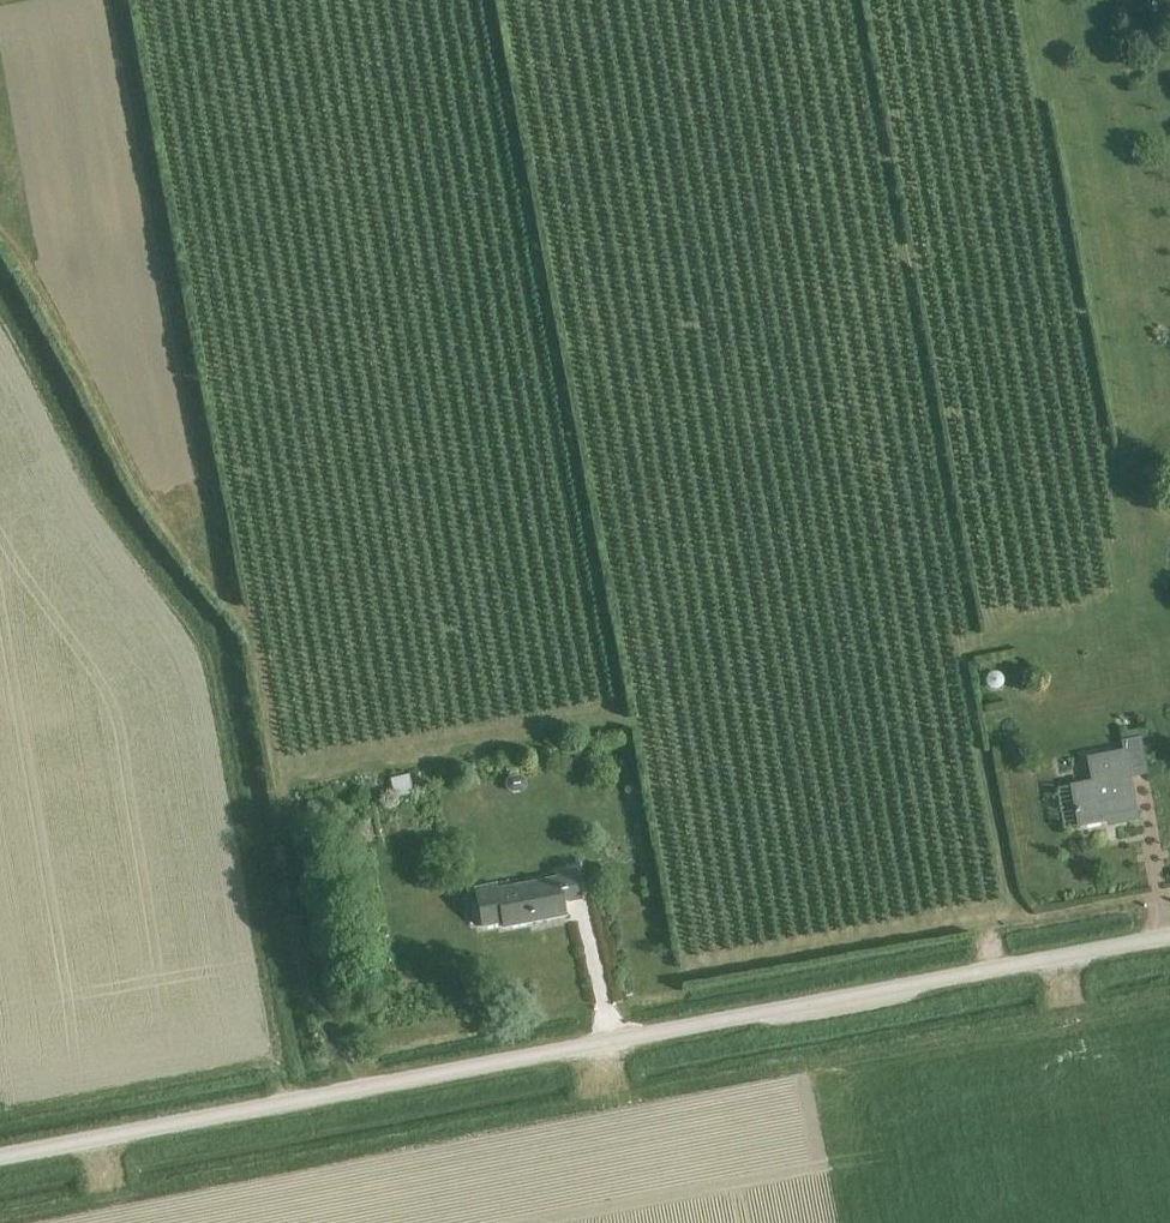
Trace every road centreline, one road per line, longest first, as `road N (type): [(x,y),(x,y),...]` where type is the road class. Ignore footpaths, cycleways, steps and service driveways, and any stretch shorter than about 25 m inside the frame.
road 1 (unclassified): [(0,1155),(1169,939)]

